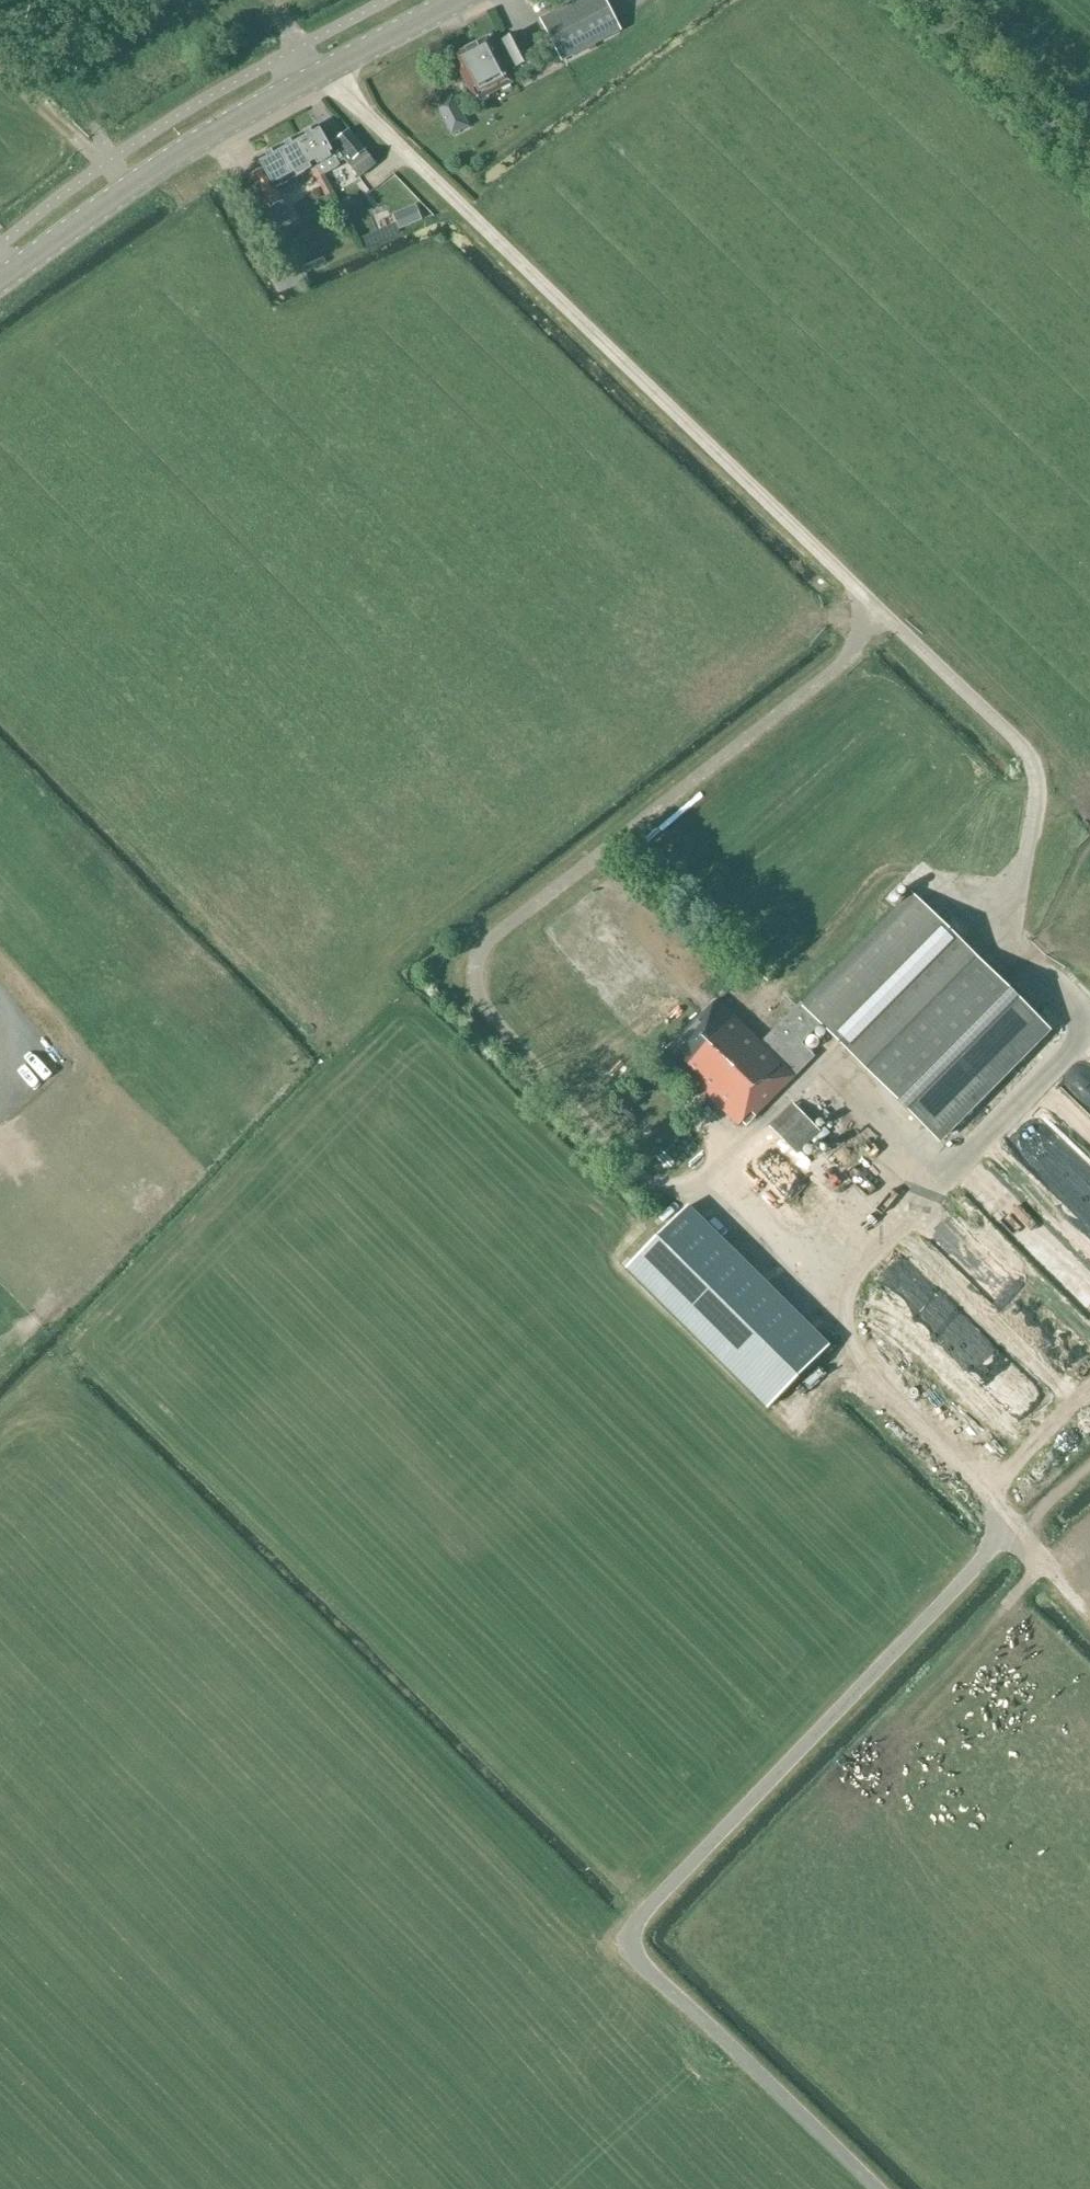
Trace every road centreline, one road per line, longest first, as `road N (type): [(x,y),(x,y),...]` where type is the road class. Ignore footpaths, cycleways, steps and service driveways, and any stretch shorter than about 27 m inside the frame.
road 1 (tertiary): [(0,281),(208,139),(456,0)]

